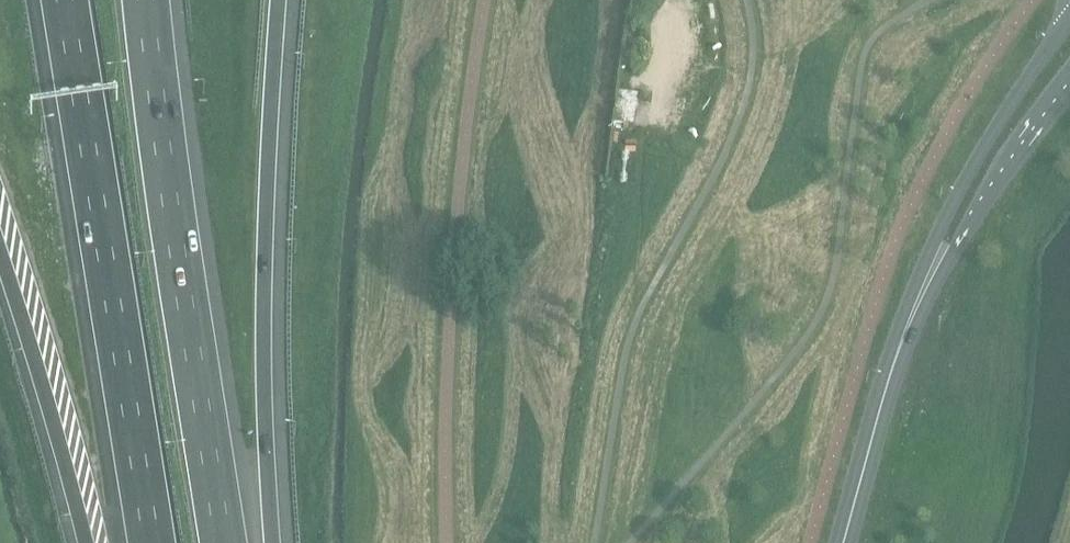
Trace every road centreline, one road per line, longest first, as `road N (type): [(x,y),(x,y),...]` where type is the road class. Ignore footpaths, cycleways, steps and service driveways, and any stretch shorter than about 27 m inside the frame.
road 1 (motorway): [(63,0),(152,542)]
road 2 (motorway): [(226,542),(148,0)]
road 3 (motorway): [(274,542),(267,242),(281,0)]
road 4 (secondary): [(1069,25),(990,138),(919,293)]
road 5 (motorway): [(0,256),(83,542)]
road 6 (secondary): [(919,293),(846,542)]
road 7 (secondary): [(919,293),(948,265),(1069,90)]

